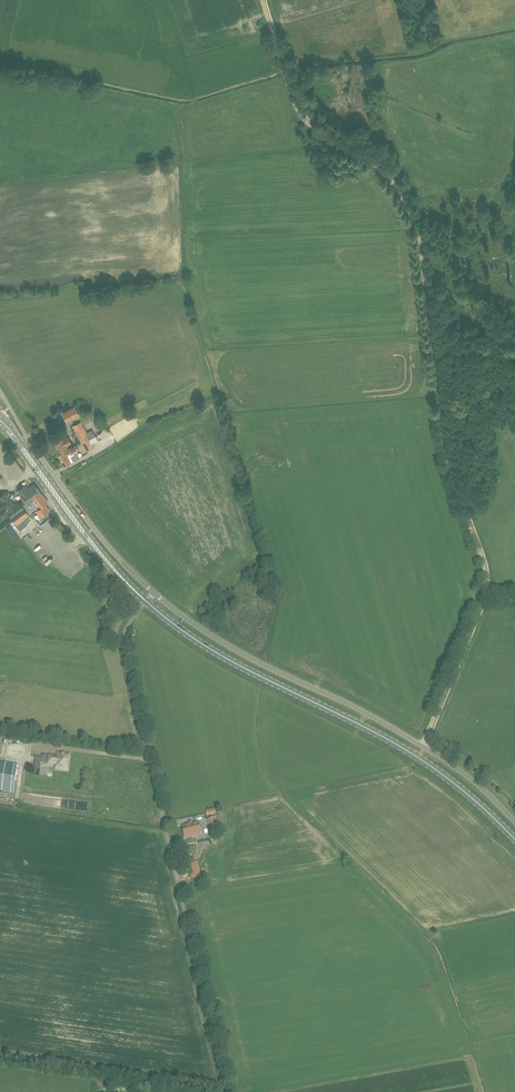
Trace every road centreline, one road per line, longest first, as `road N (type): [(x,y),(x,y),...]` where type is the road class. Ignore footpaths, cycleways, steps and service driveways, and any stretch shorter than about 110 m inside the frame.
road 1 (track): [(262,0),(303,118),(380,166),(418,222),(445,444),(485,573),(482,600)]
road 2 (unclassified): [(227,1091),(125,650),(126,632),(147,602)]
road 3 (primary): [(514,840),(418,758),(225,658),(147,602)]
road 4 (unclassified): [(514,822),(424,747),(257,664),(154,594)]
road 5 (track): [(482,600),(418,758)]
road 6 (primary): [(147,602),(40,473)]
road 7 (unclassified): [(154,594),(48,467)]

